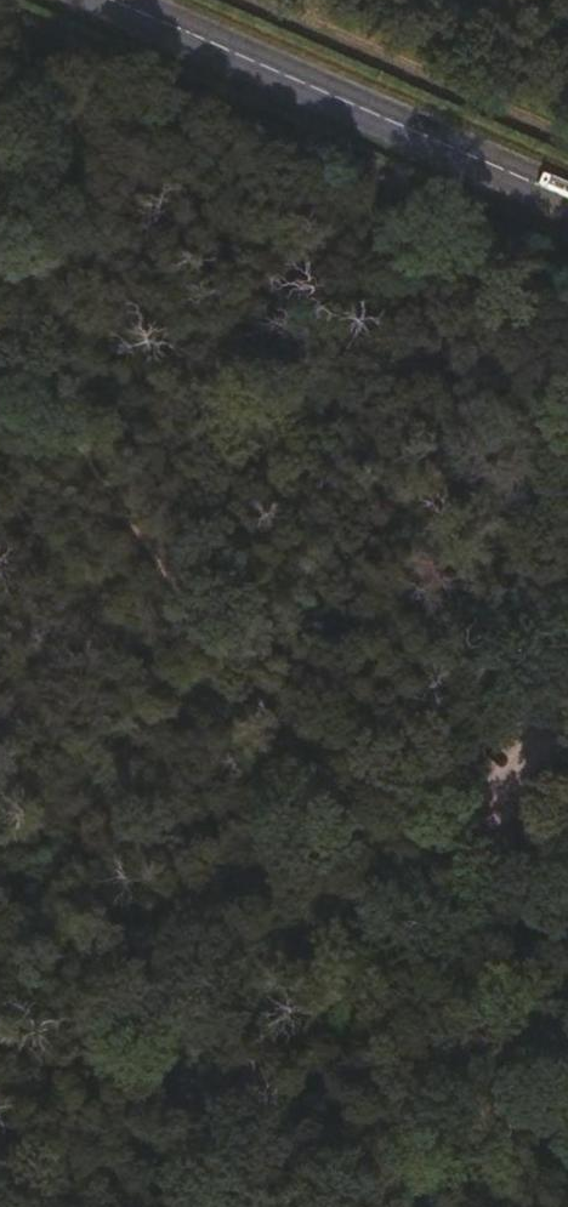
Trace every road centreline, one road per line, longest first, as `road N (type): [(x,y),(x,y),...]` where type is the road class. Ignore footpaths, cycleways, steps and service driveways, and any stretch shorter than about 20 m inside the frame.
road 1 (track): [(0,343),(567,1163)]
road 2 (track): [(132,1206),(567,705)]
road 3 (secondary): [(106,0),(567,203)]

